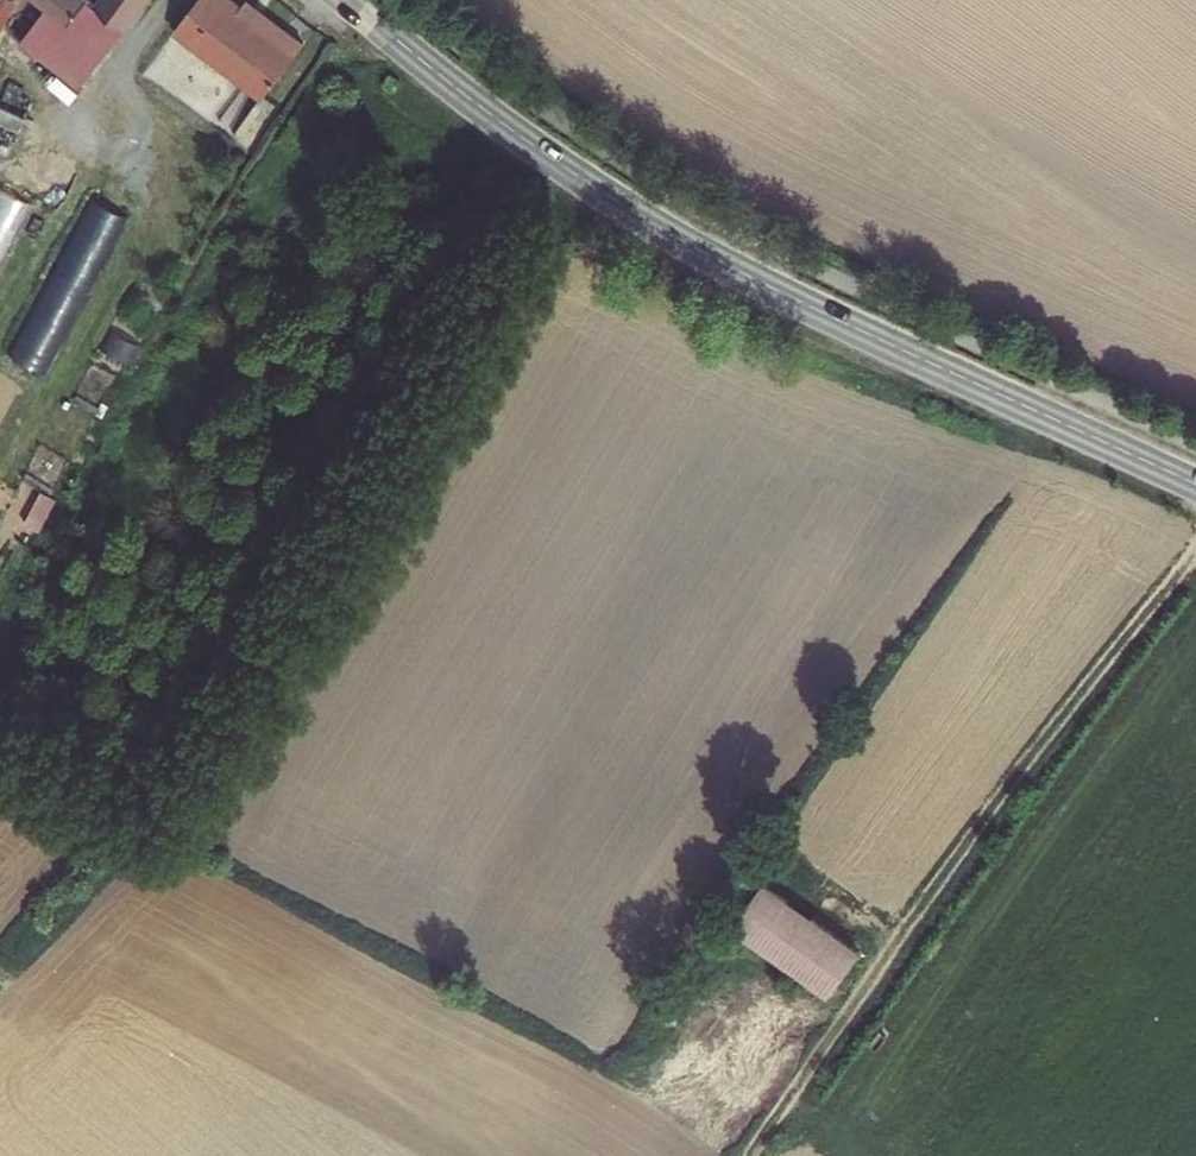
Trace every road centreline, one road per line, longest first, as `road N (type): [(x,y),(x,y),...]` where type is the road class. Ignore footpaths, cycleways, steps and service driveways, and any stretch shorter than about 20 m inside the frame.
road 1 (tertiary): [(345,0),(479,109),(663,234),(1195,487)]
road 2 (track): [(1195,546),(827,1032)]

